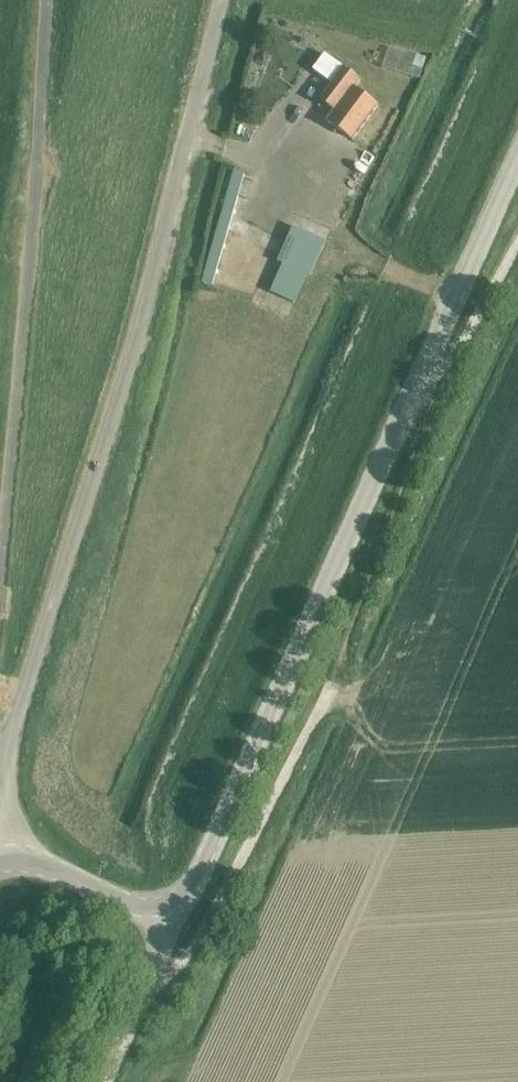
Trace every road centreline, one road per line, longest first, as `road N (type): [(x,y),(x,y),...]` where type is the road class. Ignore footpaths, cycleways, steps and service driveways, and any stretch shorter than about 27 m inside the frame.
road 1 (unclassified): [(176,927),(517,138)]
road 2 (tertiary): [(0,756),(107,439),(222,0)]
road 3 (unclassified): [(176,927),(57,870),(0,863)]
road 4 (unclassified): [(107,1081),(176,927)]

